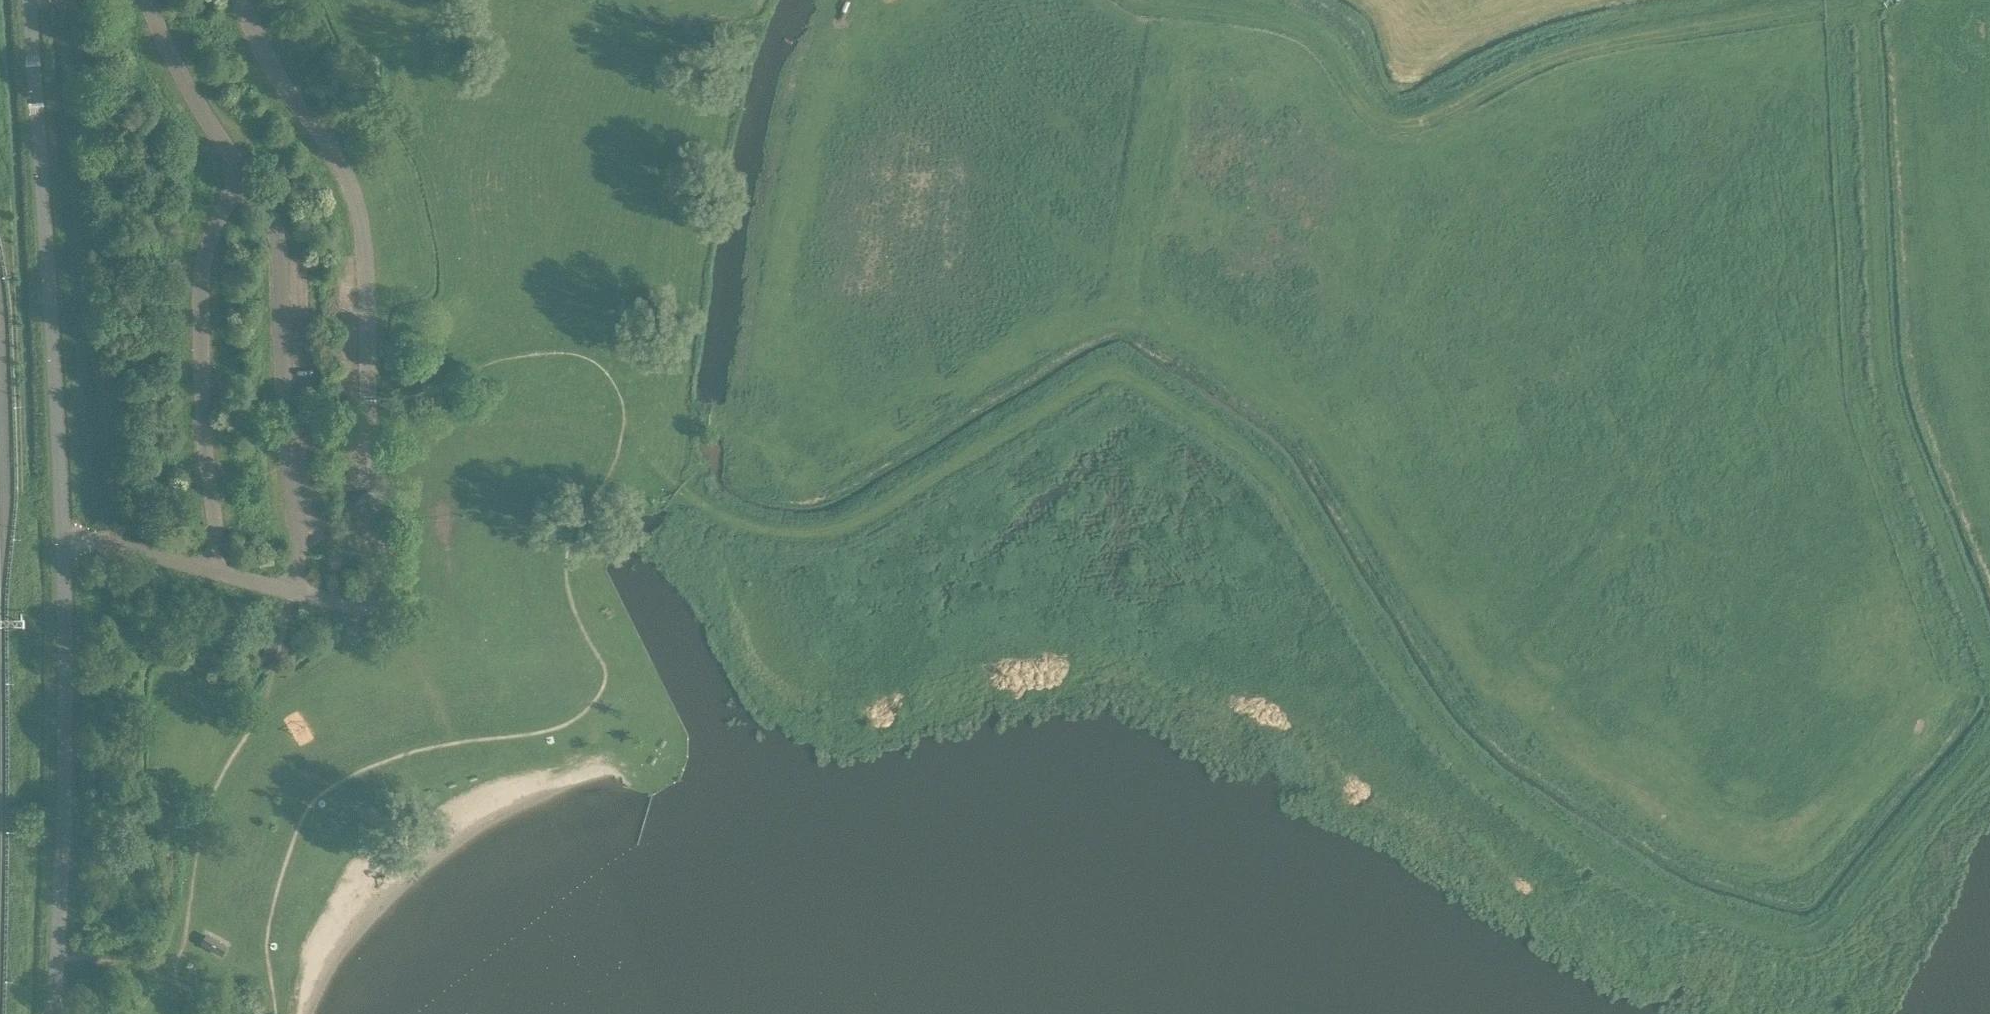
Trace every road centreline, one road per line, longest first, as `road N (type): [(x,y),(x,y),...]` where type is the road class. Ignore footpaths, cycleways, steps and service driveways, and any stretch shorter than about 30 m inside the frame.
road 1 (unclassified): [(60,535),(27,0)]
road 2 (unclassified): [(54,1013),(60,535)]
road 3 (unclassified): [(60,535),(205,573)]

